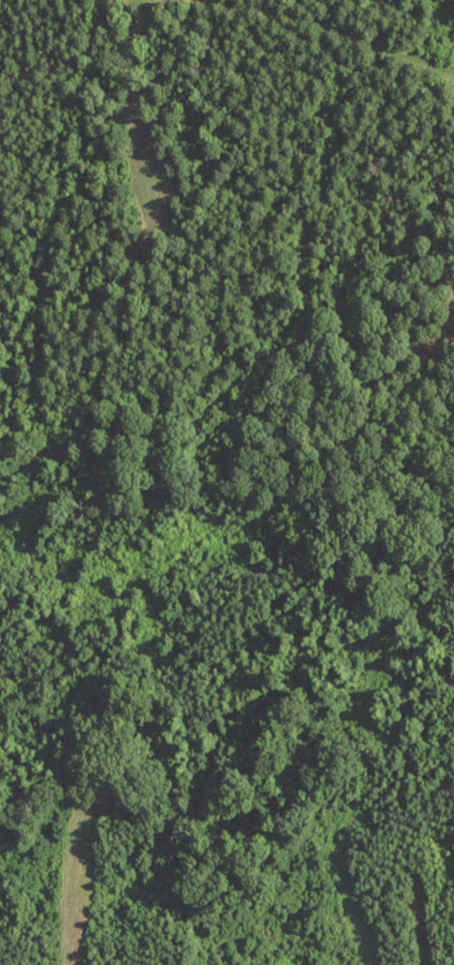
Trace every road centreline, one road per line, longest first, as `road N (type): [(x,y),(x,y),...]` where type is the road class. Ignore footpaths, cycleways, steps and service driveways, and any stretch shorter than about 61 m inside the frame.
road 1 (track): [(453,4),(323,10),(304,0)]

